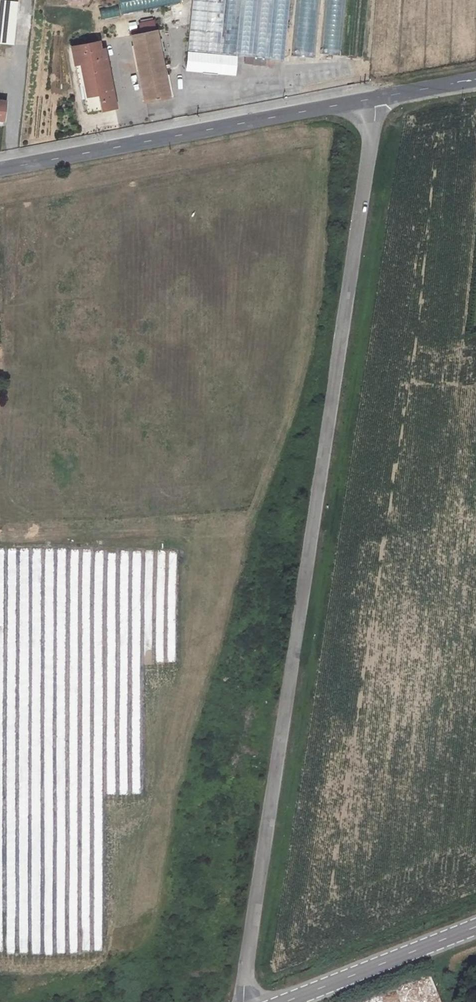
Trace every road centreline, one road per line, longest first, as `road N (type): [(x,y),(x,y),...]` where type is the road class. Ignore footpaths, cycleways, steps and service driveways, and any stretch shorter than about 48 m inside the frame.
road 1 (tertiary): [(243,1001),(372,98)]
road 2 (tertiary): [(0,169),(372,98)]
road 3 (secondary): [(284,1001),(475,926)]

